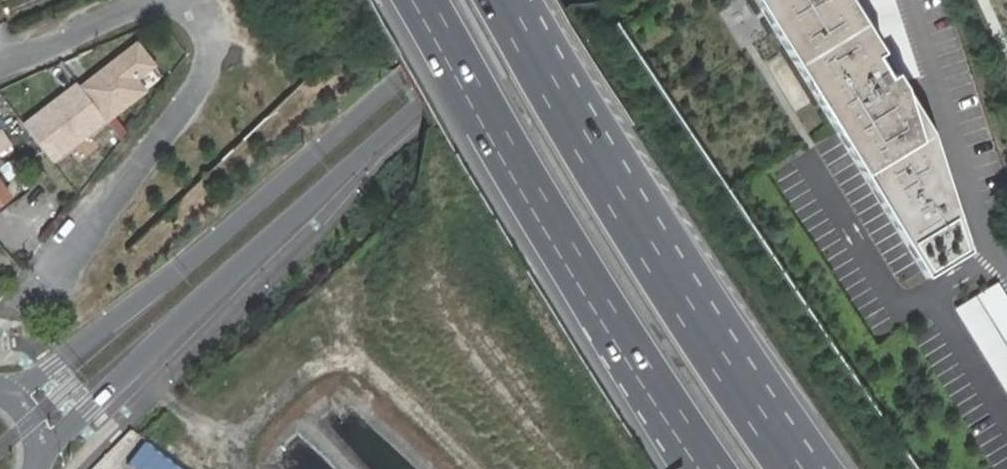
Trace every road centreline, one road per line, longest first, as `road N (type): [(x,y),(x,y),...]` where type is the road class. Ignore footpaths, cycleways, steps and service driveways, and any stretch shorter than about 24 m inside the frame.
road 1 (secondary): [(40,465),(136,362),(541,0)]
road 2 (secondary): [(492,0),(178,271),(39,376),(0,386)]
road 3 (motorway): [(803,468),(560,92),(510,0)]
road 4 (motorway): [(423,0),(714,468)]
road 5 (residential): [(30,293),(209,71),(214,47),(205,16),(189,0)]
road 6 (residential): [(141,0),(0,65)]

